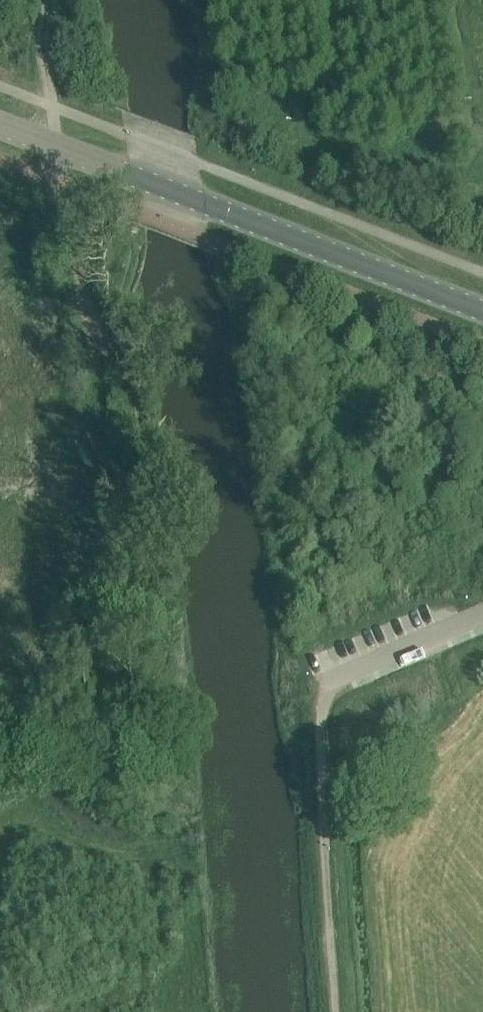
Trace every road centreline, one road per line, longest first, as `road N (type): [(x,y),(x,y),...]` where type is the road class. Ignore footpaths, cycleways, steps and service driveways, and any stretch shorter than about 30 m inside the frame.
road 1 (track): [(65,184),(84,300),(120,364),(153,707)]
road 2 (secondary): [(482,310),(61,149)]
road 3 (track): [(320,683),(325,841)]
road 4 (unclassified): [(153,707),(0,724)]

